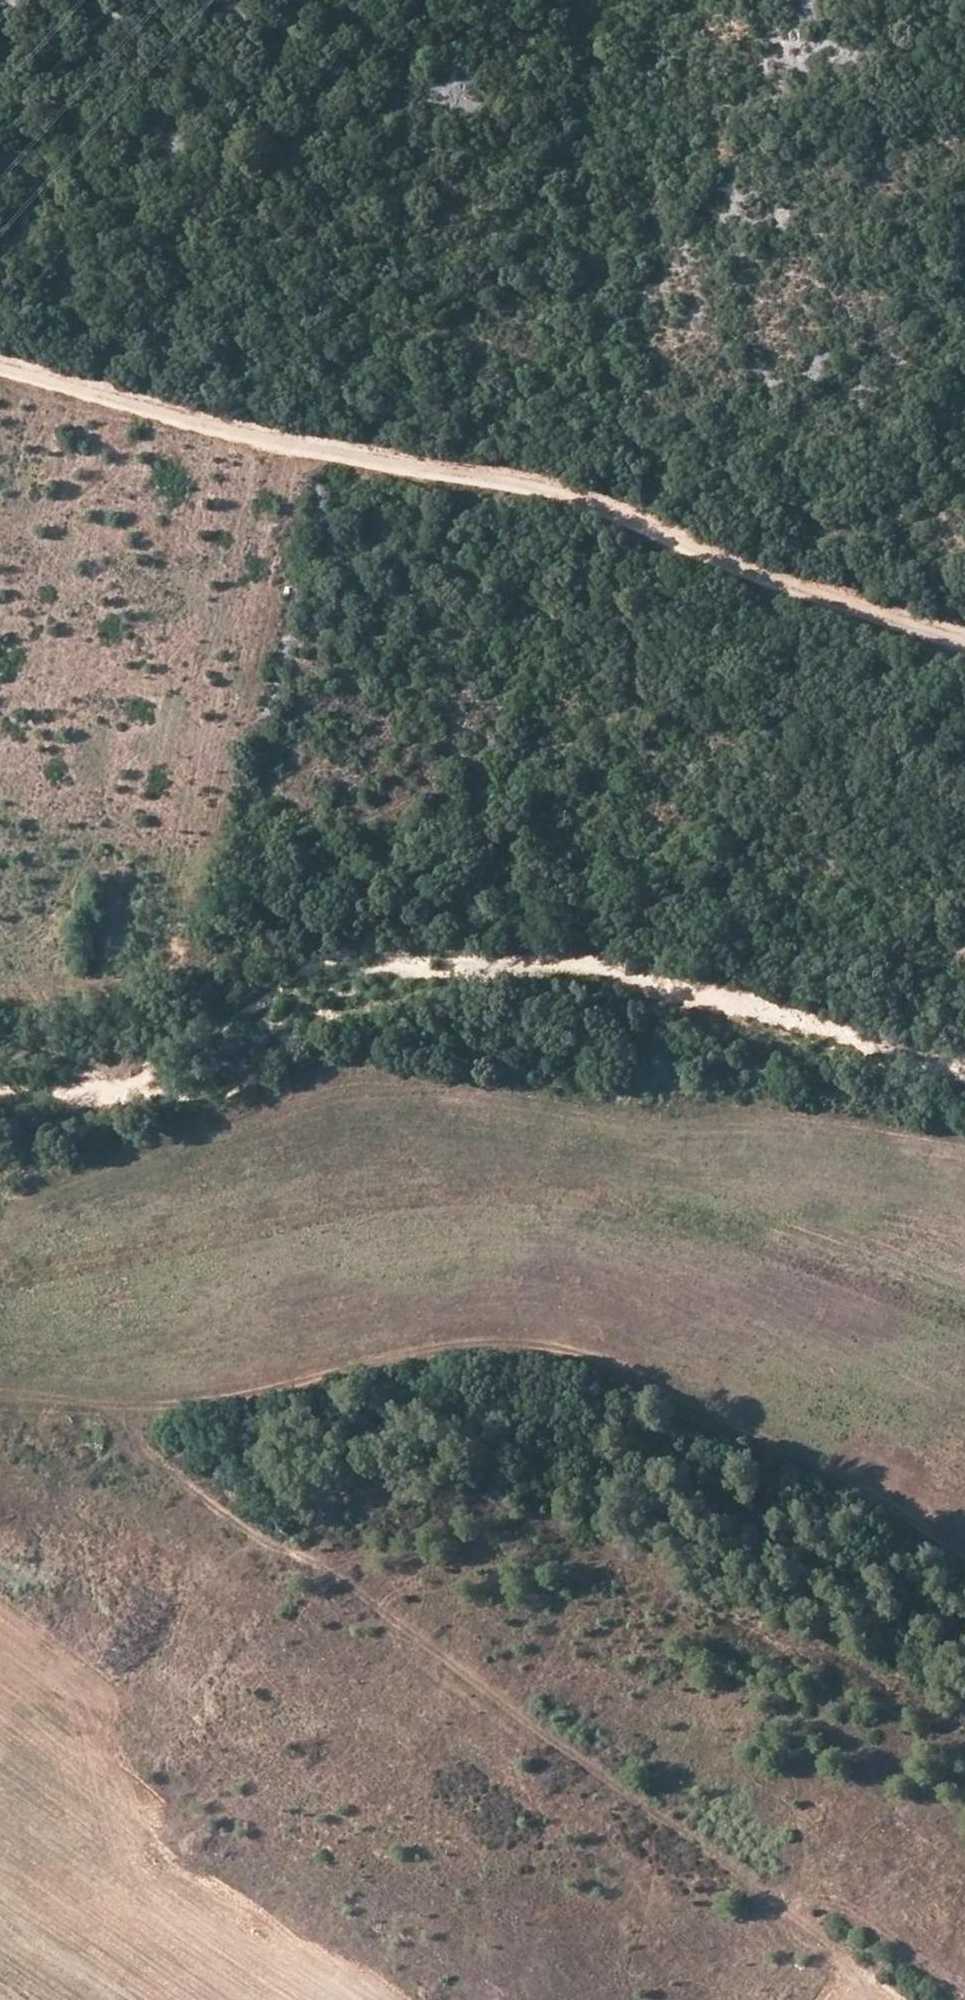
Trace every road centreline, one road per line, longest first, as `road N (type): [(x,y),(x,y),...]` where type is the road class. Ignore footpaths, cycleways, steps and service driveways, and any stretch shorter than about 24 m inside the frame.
road 1 (track): [(964,646),(694,552),(615,511),(548,490),(264,440),(0,367)]
road 2 (track): [(964,1551),(625,1368),(544,1346),(472,1343),(381,1354),(191,1405)]

